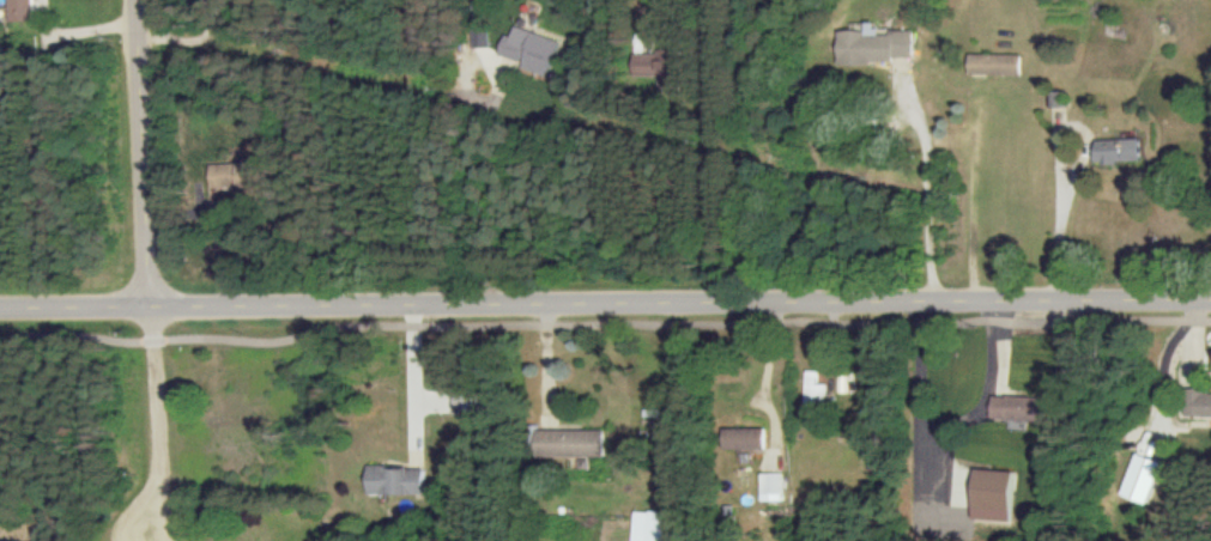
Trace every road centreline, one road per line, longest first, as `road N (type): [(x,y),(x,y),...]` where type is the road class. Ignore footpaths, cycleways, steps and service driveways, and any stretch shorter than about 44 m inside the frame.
road 1 (tertiary): [(0,307),(1210,299)]
road 2 (residential): [(158,540),(134,0)]

